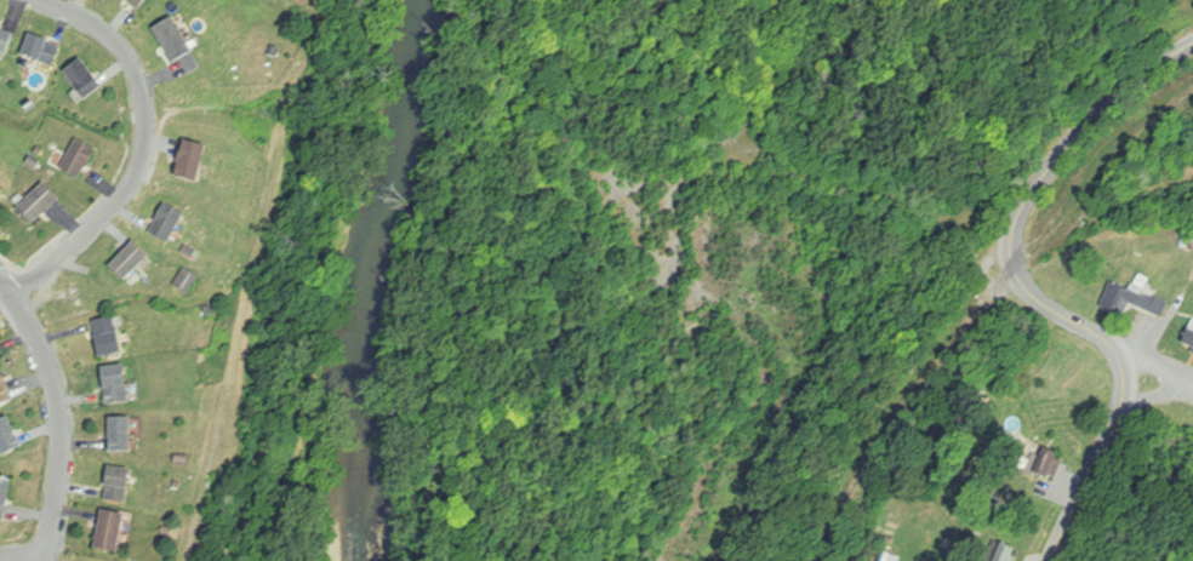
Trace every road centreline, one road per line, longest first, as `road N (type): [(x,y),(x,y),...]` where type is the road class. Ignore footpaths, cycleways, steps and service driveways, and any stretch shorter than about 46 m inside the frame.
road 1 (residential): [(1053,560),(1117,422),(1126,380),(1111,343),(1022,284),(1011,240),(1031,198),(1079,133),(1192,41)]
road 2 (residential): [(8,294),(116,207),(143,158),(142,104),(130,61),(92,22),(38,0)]
road 3 (residential): [(0,284),(27,315),(63,424),(57,506),(37,560)]

